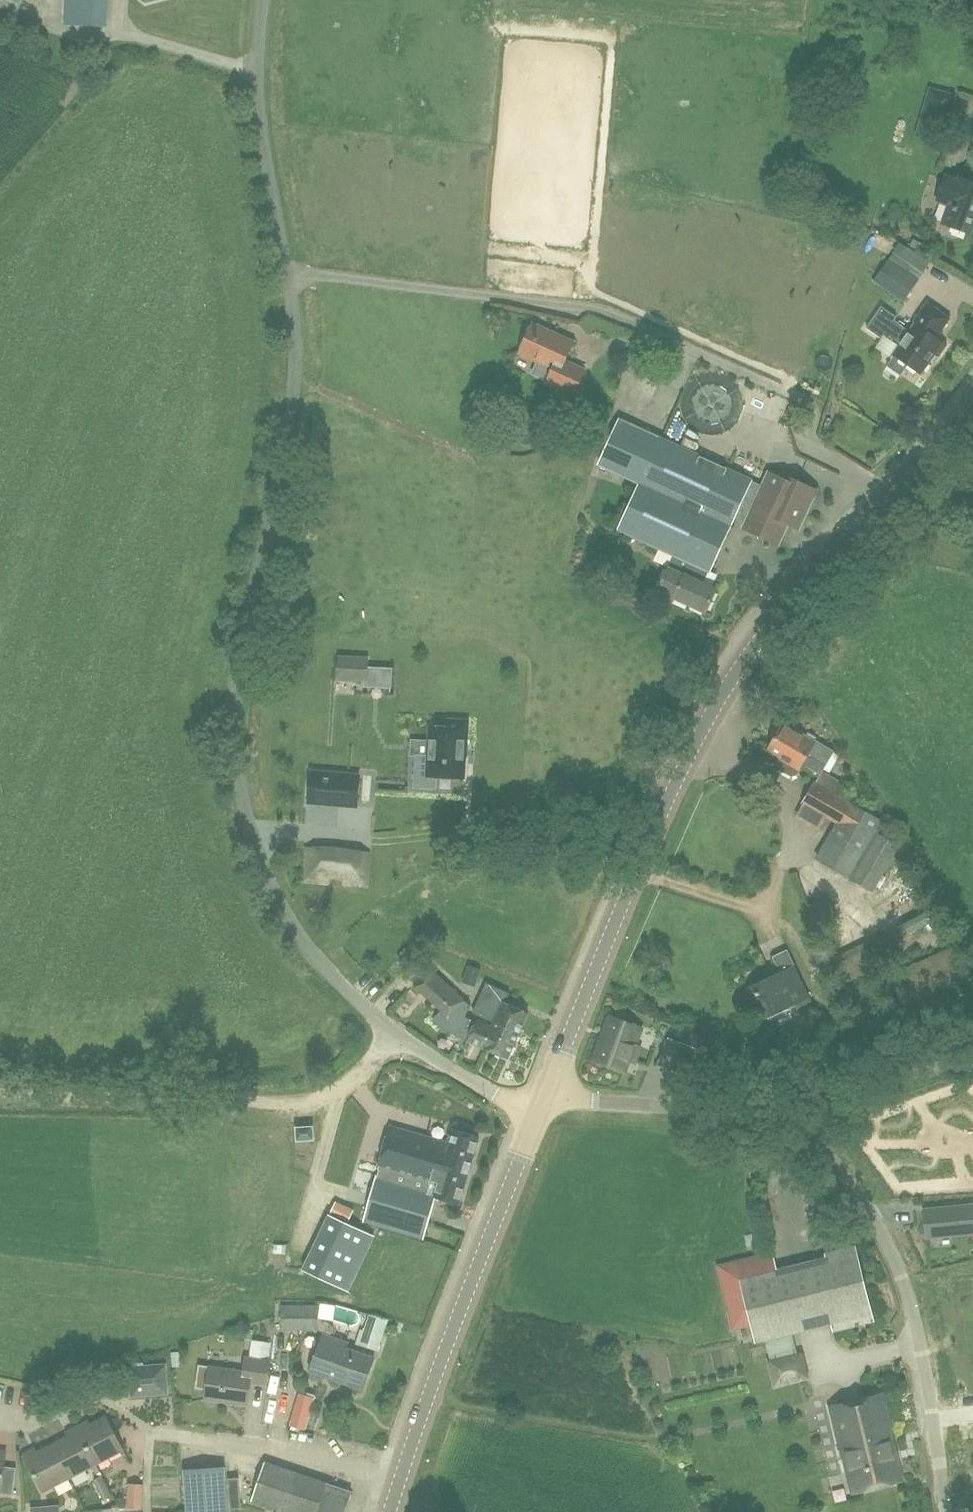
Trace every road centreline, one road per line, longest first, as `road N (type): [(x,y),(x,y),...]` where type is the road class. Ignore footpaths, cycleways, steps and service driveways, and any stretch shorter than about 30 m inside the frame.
road 1 (residential): [(536,1116),(423,1052),(343,986),(277,895),(248,820),(237,679),(294,381),(293,309),(262,131),(262,0)]
road 2 (tertiary): [(544,1098),(666,798),(722,696),(808,580),(972,404)]
road 3 (track): [(288,275),(586,308),(808,400),(806,438),(814,452),(892,497)]
road 4 (unclassified): [(947,1511),(903,1274),(840,1169),(785,1117)]
road 5 (track): [(394,1032),(345,1081),(304,1096),(0,1094)]
road 6 (tertiary): [(402,1475),(536,1116)]
road 7 (residential): [(544,1098),(785,1117)]
road 8 (residential): [(785,1117),(972,1052)]
road 9 (residential): [(402,1475),(218,1439)]

